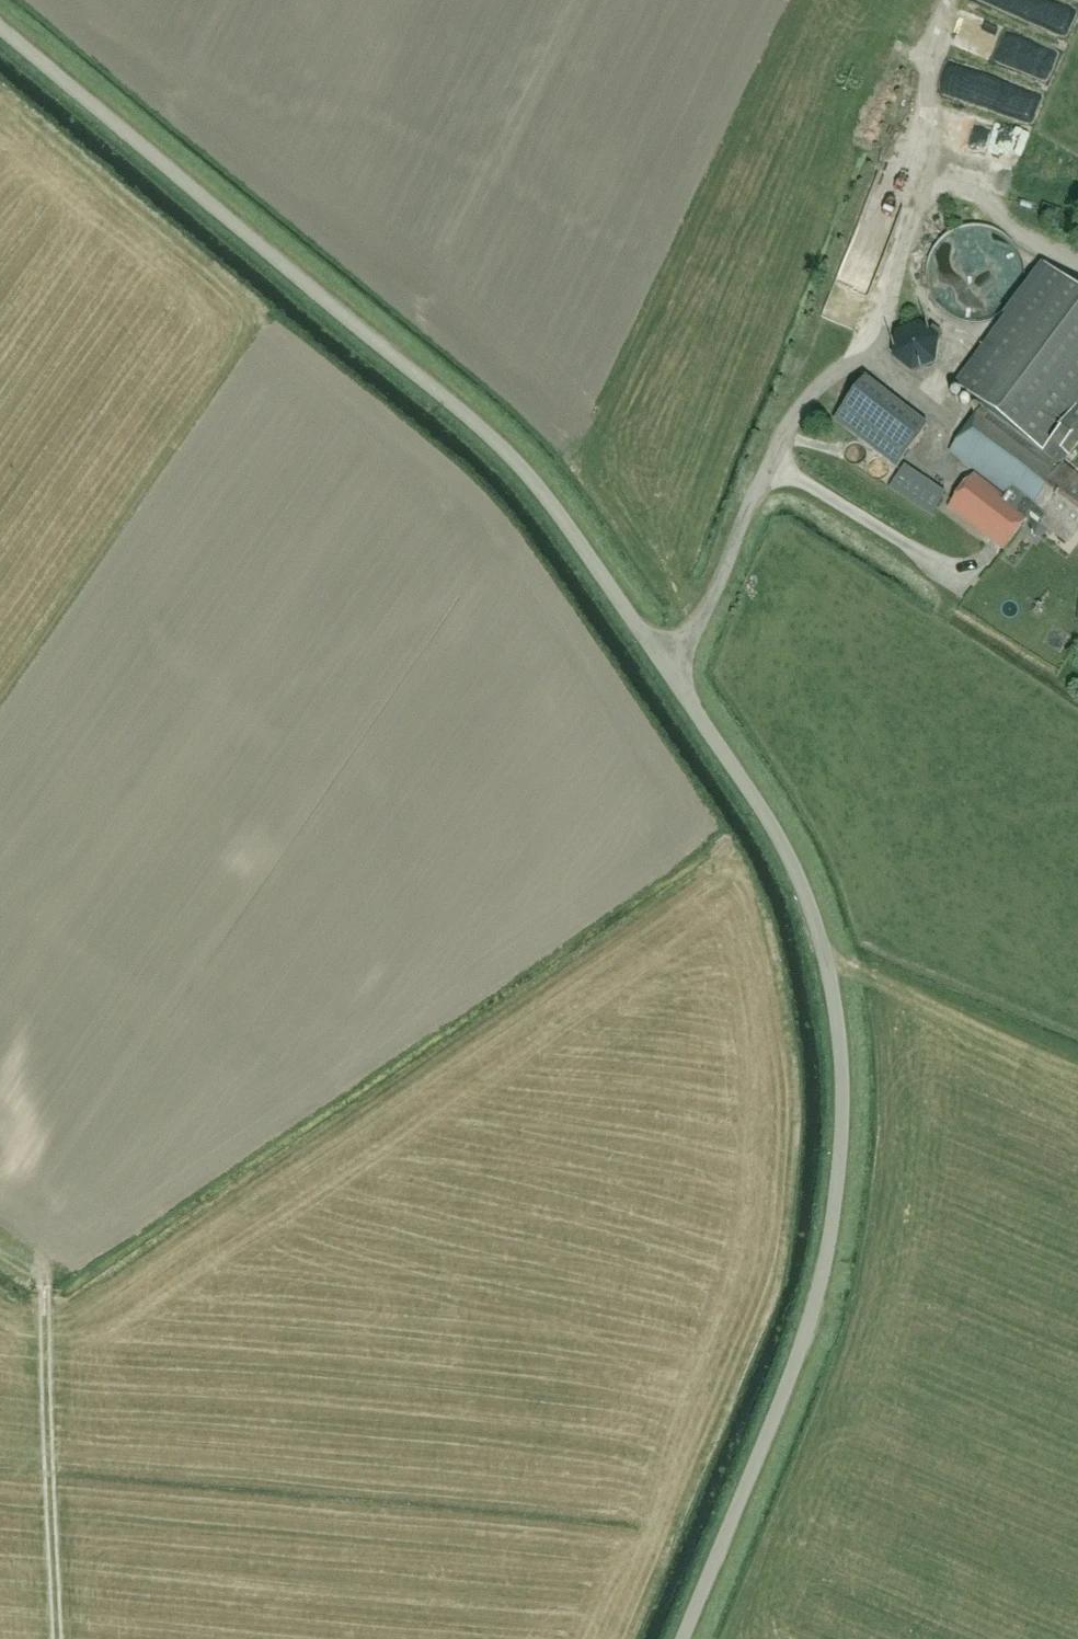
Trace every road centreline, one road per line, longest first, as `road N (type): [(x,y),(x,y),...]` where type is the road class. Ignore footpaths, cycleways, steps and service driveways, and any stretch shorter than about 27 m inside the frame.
road 1 (unclassified): [(680,1638),(806,1330),(837,1198),(842,1062),(822,939),(793,861),(639,619),(501,445),(0,25)]

